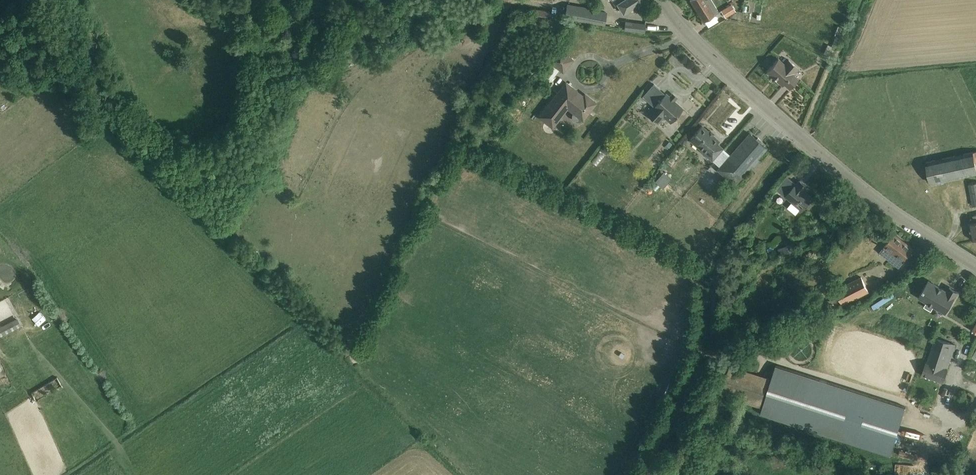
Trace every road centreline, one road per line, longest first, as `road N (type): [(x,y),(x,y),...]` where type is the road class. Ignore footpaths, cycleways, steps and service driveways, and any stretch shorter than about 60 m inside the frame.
road 1 (residential): [(975,264),(806,141),(720,65),(663,0)]

